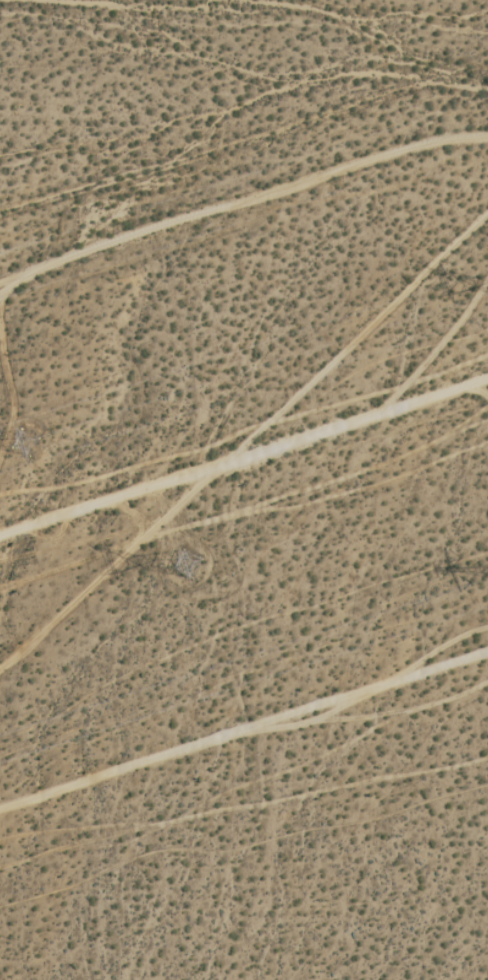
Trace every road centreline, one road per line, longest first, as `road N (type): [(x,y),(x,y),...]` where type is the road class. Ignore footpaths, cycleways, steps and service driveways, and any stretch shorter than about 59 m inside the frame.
road 1 (track): [(487,199),(444,232),(193,500),(0,667)]
road 2 (track): [(487,644),(0,802)]
road 3 (track): [(0,522),(487,368)]

